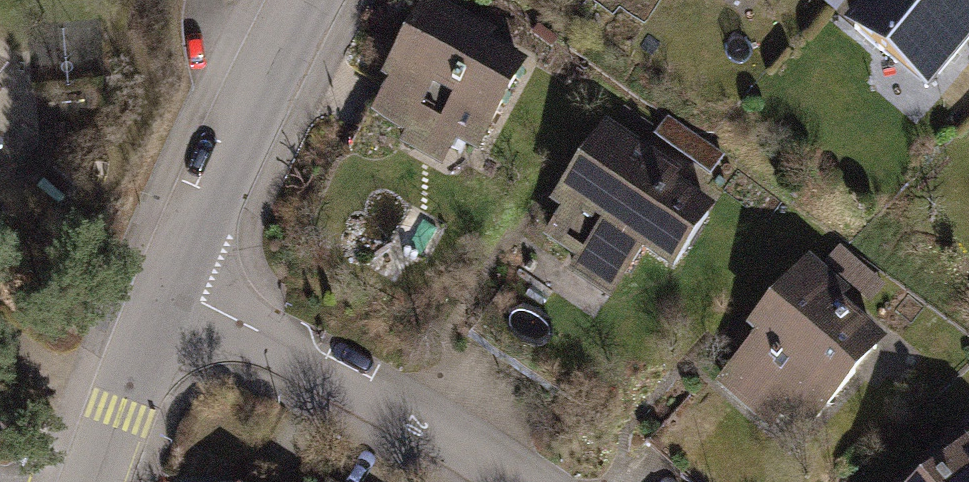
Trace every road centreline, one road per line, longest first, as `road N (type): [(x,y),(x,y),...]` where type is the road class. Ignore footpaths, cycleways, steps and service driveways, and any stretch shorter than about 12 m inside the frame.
road 1 (residential): [(170,288),(436,425),(522,481)]
road 2 (residential): [(170,288),(312,0)]
road 3 (residential): [(93,481),(170,288)]

